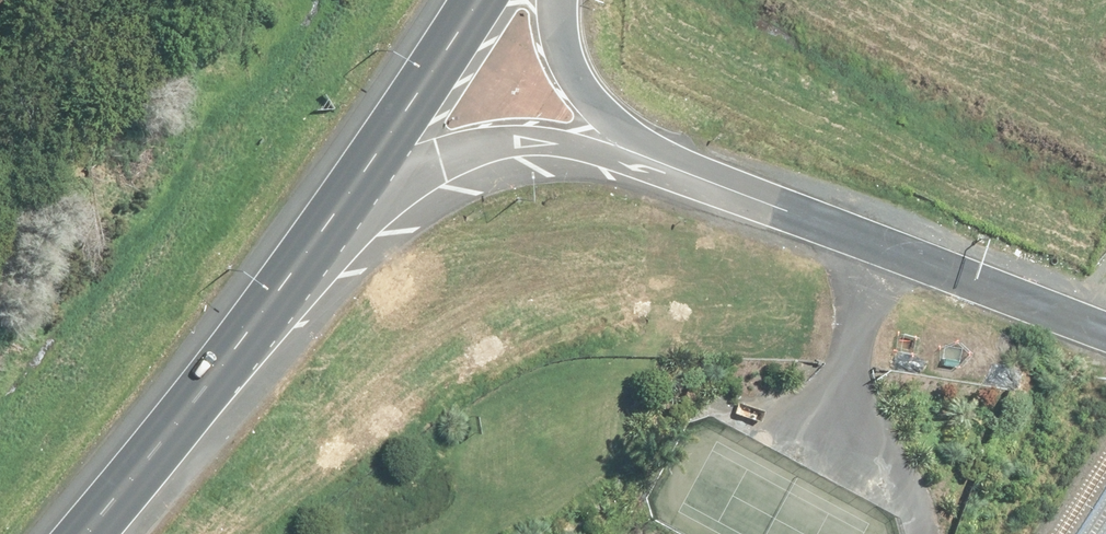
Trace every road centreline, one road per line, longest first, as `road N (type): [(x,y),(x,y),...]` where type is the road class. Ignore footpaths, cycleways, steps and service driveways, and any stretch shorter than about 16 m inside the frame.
road 1 (tertiary): [(652,157),(1105,332)]
road 2 (trunk): [(359,178),(275,302),(86,533)]
road 3 (tertiary): [(652,157),(517,141),(359,178)]
road 4 (trunk): [(476,0),(359,178)]
road 5 (tertiary): [(559,0),(574,73),(607,123),(652,157)]

